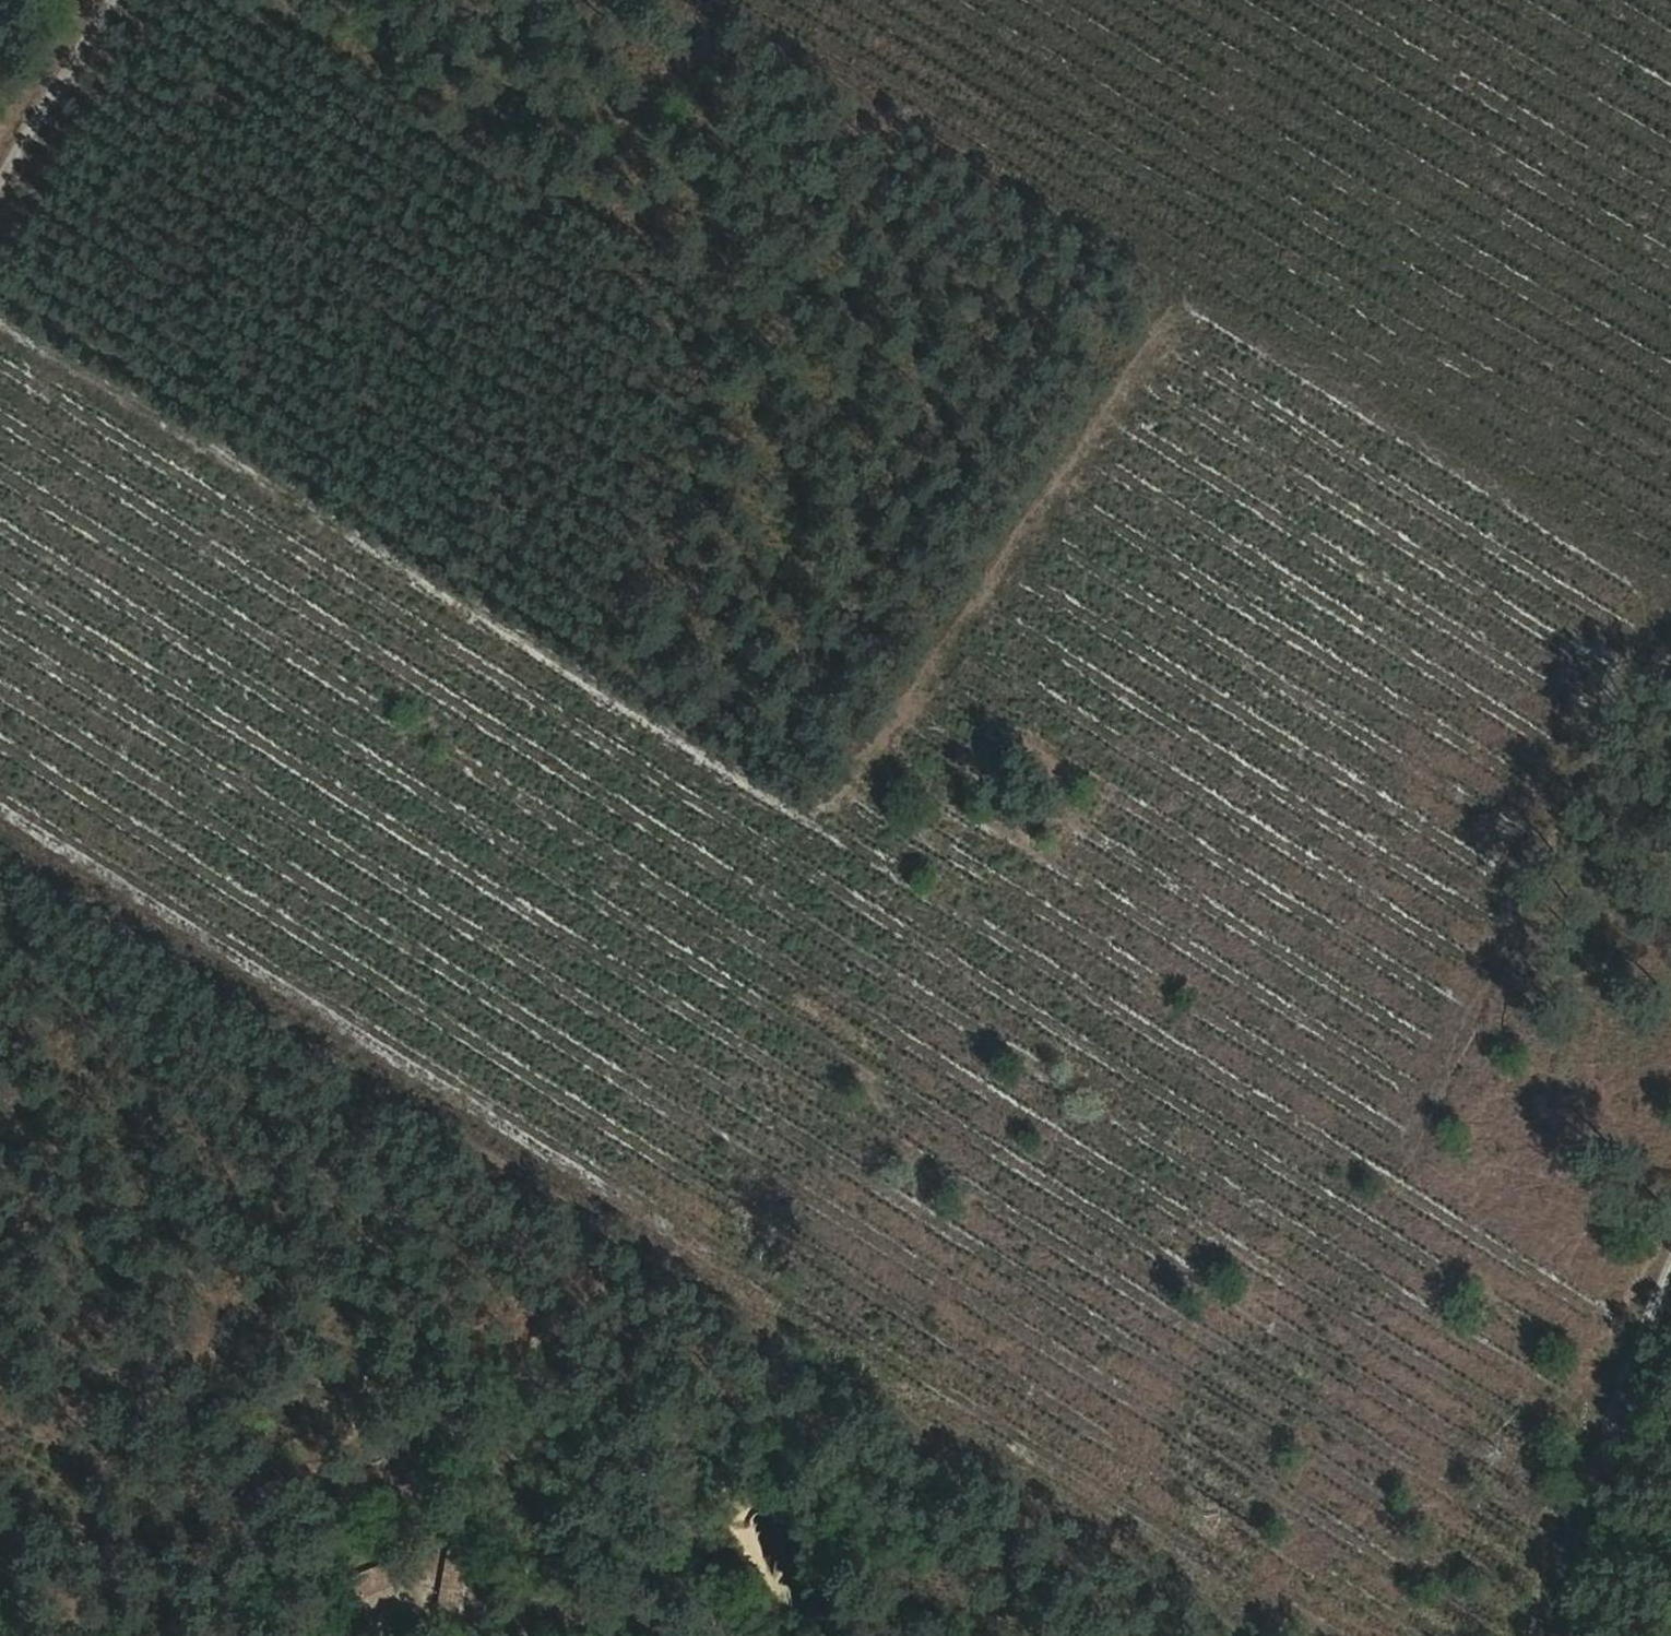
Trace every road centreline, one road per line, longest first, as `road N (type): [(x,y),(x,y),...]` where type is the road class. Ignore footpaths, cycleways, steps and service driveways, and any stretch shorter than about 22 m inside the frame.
road 1 (track): [(1554,1635),(1589,1462),(1670,1260)]
road 2 (track): [(0,184),(113,0)]

